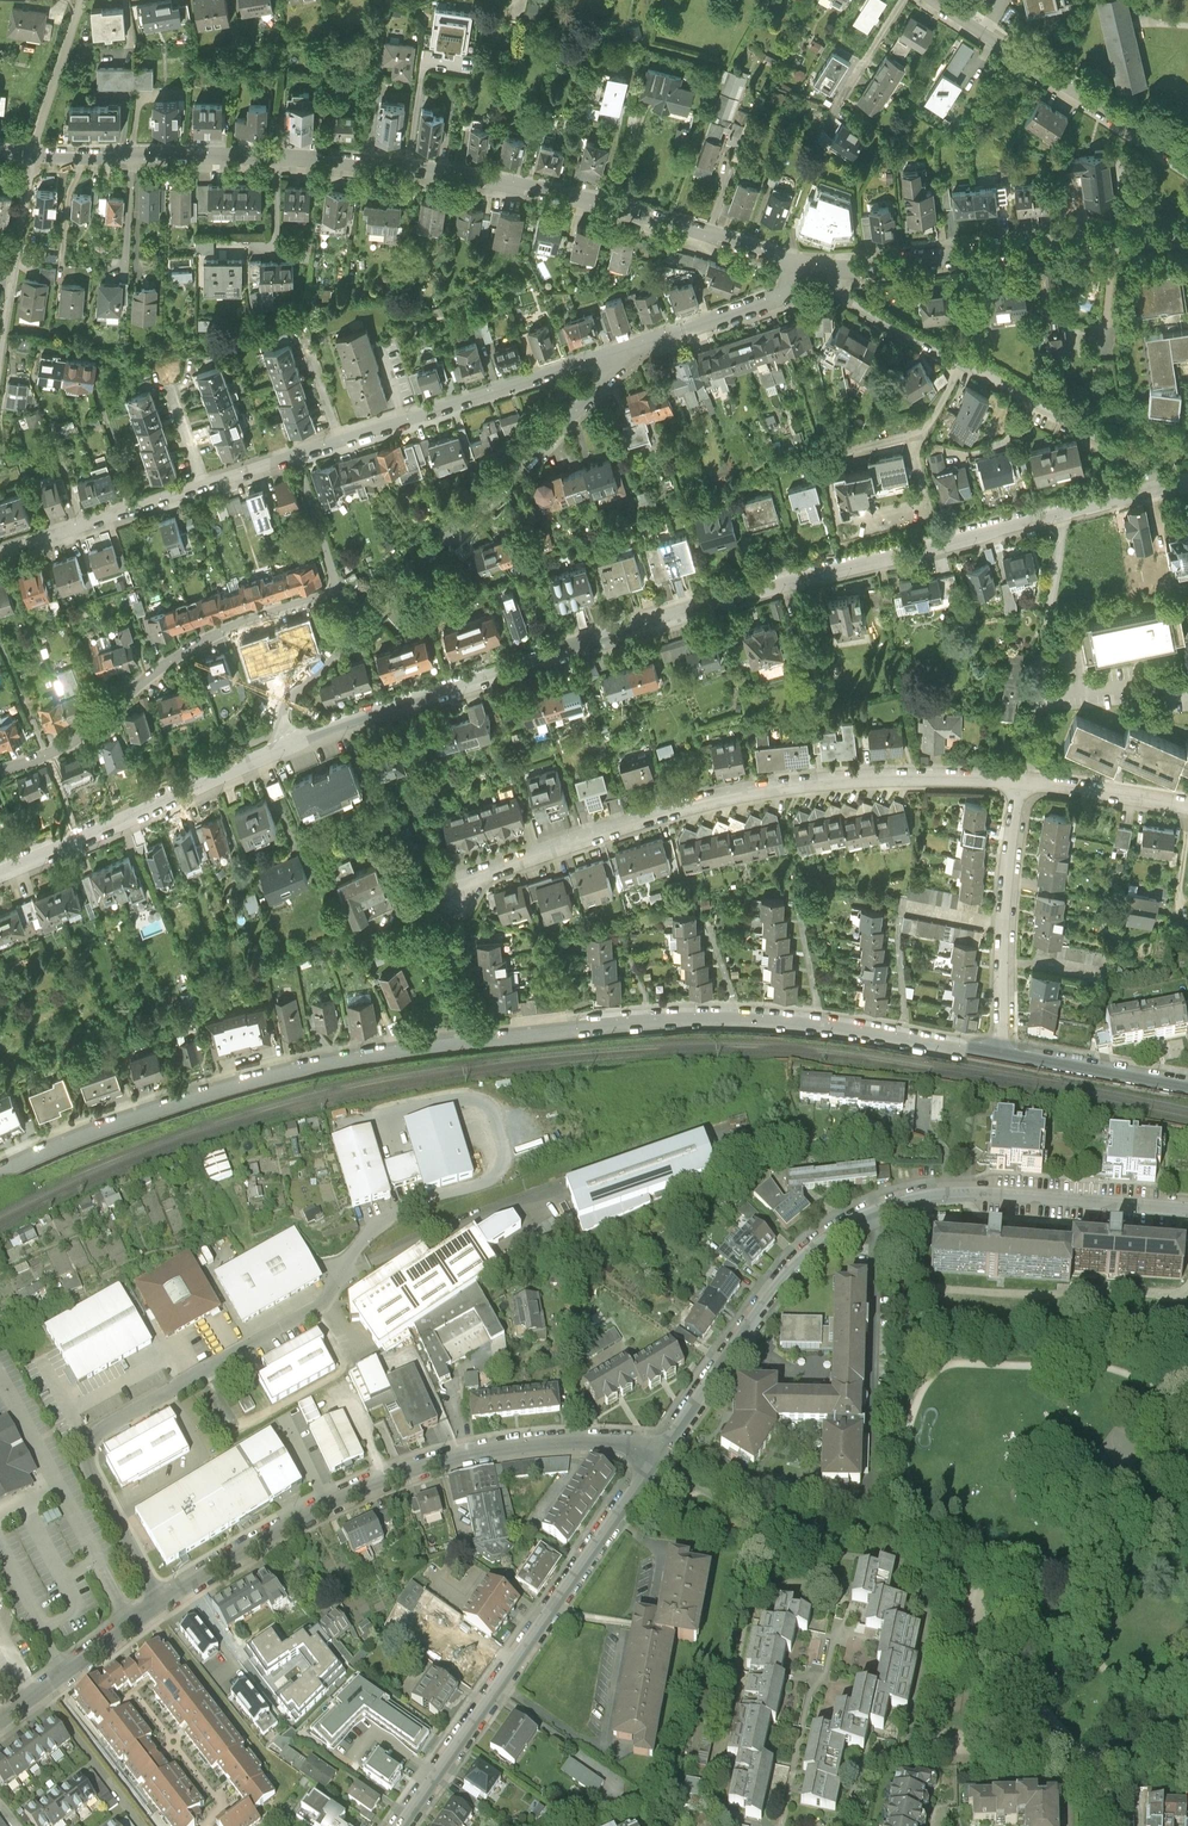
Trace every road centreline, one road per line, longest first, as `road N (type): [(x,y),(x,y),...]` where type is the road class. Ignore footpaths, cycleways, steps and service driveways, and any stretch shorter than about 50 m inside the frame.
road 1 (residential): [(1000,1056),(778,1018),(654,1019),(489,1036),(264,1076),(84,1133),(0,1170)]
road 2 (unclassified): [(160,1603),(88,1467),(94,1435),(322,1303),(372,1229),(413,1206),(489,1184),(505,1166),(493,1115),(475,1101),(344,1124)]
road 3 (residential): [(1066,508),(559,648),(285,748)]
road 4 (residential): [(0,154),(275,158),(485,177),(794,263)]
road 5 (residential): [(1187,1209),(967,1193),(874,1210),(783,1275),(656,1458)]
road 6 (residential): [(1021,779),(895,776),(749,791),(593,832),(451,887)]
road 7 (unclassified): [(160,1603),(261,1541),(408,1471),(565,1443),(624,1445),(656,1458)]
road 8 (residential): [(285,748),(284,705),(608,372),(619,349)]
road 9 (residential): [(0,767),(73,737),(200,639),(331,584),(297,455)]
road 10 (residential): [(656,1458),(402,1825)]
road 11 (residential): [(840,269),(1187,235)]
road 12 (residential): [(619,349),(297,455)]
road 13 (residential): [(840,269),(839,295),(1031,399),(1115,433)]
road 14 (residential): [(297,455),(0,553)]
road 15 (residential): [(285,748),(0,868)]
road 16 (residential): [(1187,165),(932,0)]
road 17 (residential): [(1000,1056),(1021,779)]
road 18 (residential): [(794,263),(783,295),(619,349)]
road 19 (unclassified): [(0,1724),(160,1603)]
road 20 (residential): [(1187,1090),(1000,1056)]
road 21 (residential): [(1036,688),(1066,508)]
road 22 (residential): [(1187,802),(1021,779)]
road 23 (residential): [(1187,480),(1066,508)]

